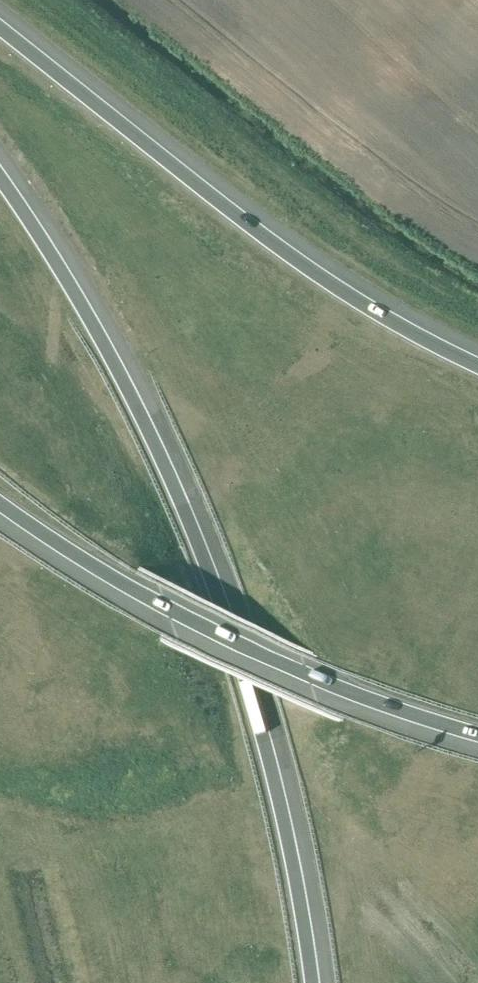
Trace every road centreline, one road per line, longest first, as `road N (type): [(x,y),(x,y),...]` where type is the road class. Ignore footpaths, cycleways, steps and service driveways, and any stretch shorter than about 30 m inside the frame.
road 1 (motorway): [(309,982),(266,755),(206,567),(96,332),(0,177)]
road 2 (motorway): [(477,367),(316,276),(0,28)]
road 3 (motorway): [(0,510),(232,649),(477,740)]

